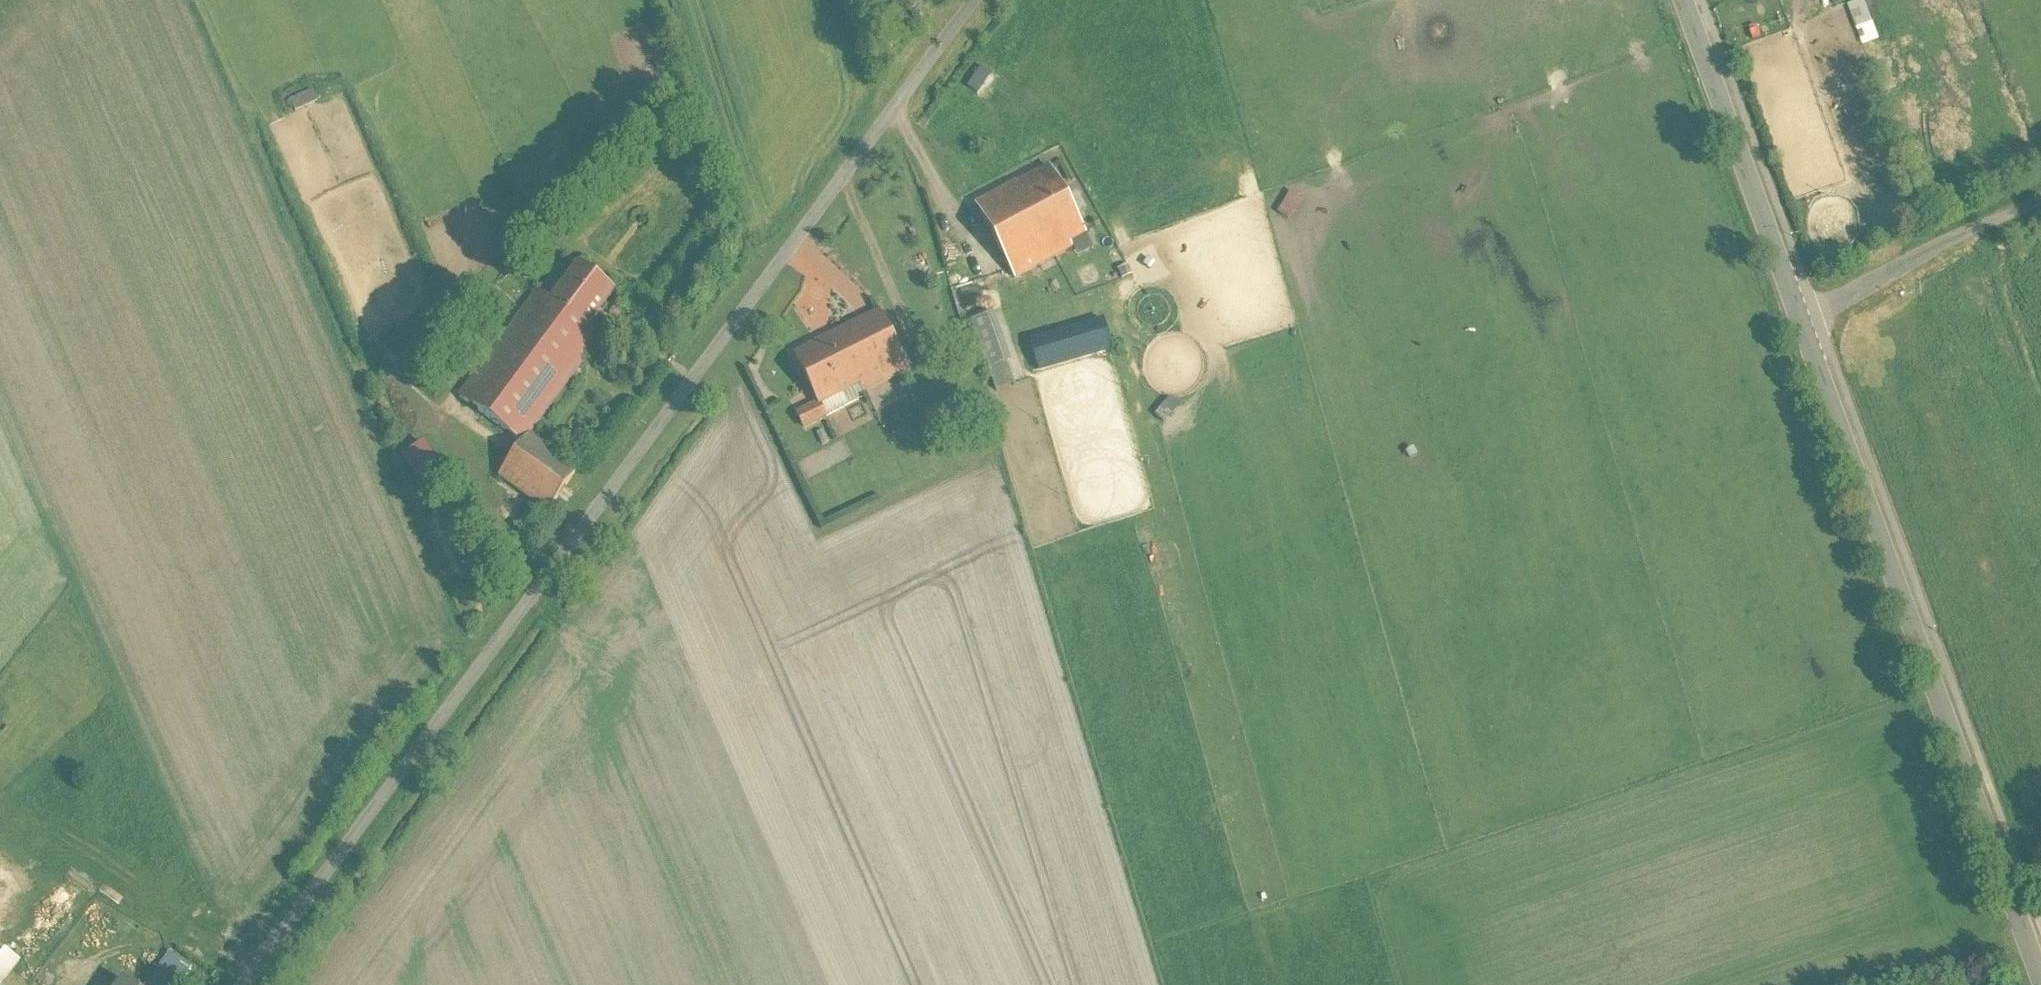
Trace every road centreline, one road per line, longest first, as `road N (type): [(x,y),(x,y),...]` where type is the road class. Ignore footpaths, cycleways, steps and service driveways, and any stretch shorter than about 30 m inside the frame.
road 1 (unclassified): [(970,0),(241,984)]
road 2 (tertiary): [(2040,977),(1682,0)]
road 3 (track): [(2040,197),(1798,320)]

